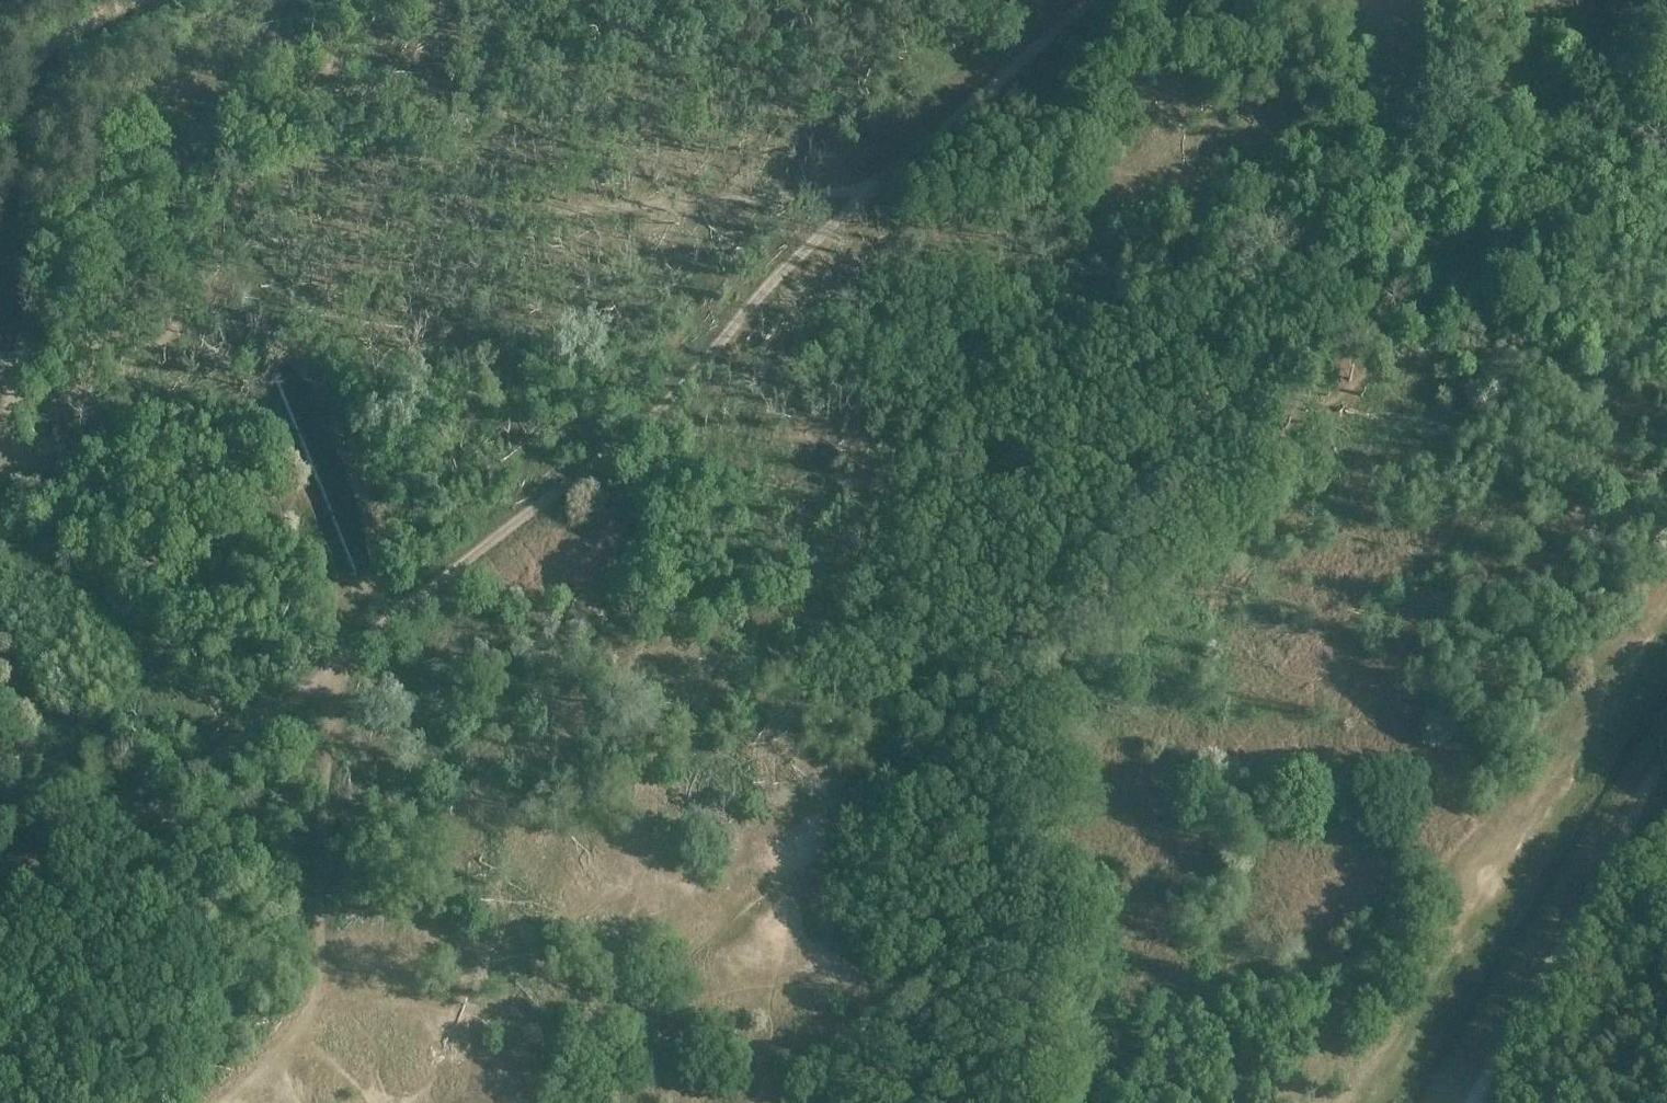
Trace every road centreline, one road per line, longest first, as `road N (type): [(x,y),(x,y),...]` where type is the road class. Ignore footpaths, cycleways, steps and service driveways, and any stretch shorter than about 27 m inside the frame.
road 1 (track): [(0,923),(213,751),(285,708),(393,615),(625,442),(790,264),(878,186)]
road 2 (track): [(1475,1102),(1569,938),(1666,829)]
road 3 (track): [(1085,0),(878,186)]
road 4 (track): [(0,188),(11,108),(32,61),(125,0)]
road 5 (track): [(1666,754),(1569,938)]

